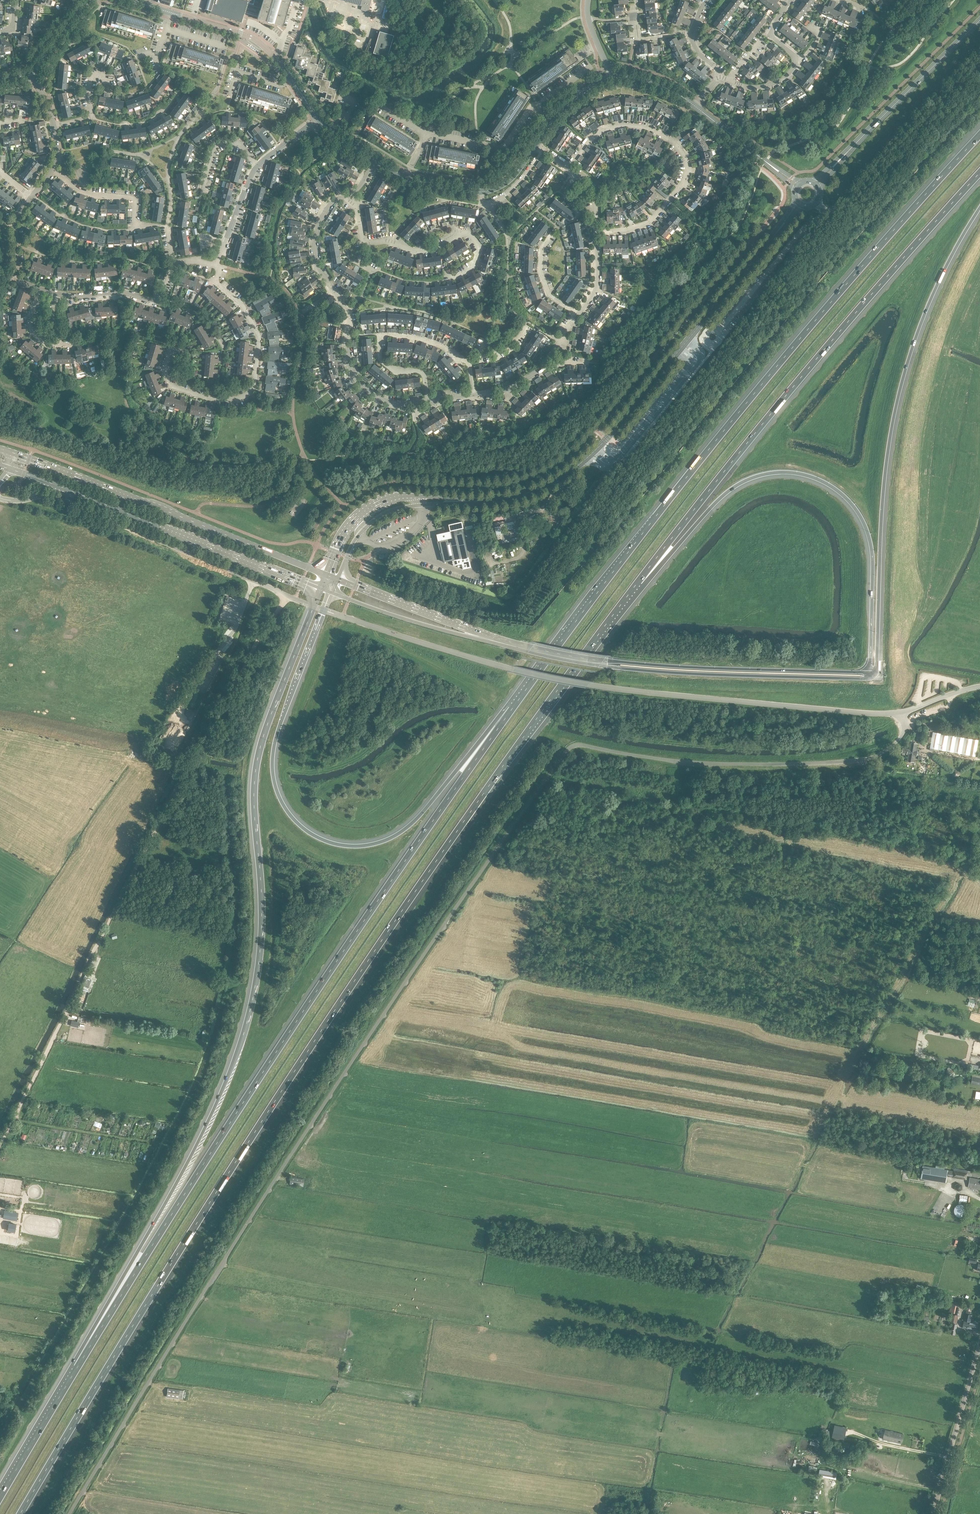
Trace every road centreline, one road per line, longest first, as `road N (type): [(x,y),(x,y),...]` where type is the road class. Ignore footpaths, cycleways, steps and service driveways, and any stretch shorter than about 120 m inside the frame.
road 1 (unclassified): [(70,1513),(288,1160),(571,748),(676,762),(838,763),(889,750),(904,729),(902,713)]
road 2 (motorway): [(22,1513),(362,969),(638,582)]
road 3 (motorway): [(313,606),(258,757),(263,914),(242,1042),(202,1138),(78,1367)]
road 4 (motorway): [(512,708),(341,955),(78,1367)]
road 5 (motorway): [(979,136),(708,450),(512,708)]
road 6 (track): [(0,1143),(258,636),(296,598)]
road 7 (tertiary): [(343,616),(587,684),(902,713)]
road 8 (secondary): [(332,593),(426,626),(595,665),(748,676),(870,673)]
road 9 (secondary): [(870,673),(560,654),(338,579)]
road 10 (motorway): [(638,582),(979,172)]
road 11 (motorway): [(512,708),(401,832),(349,846),(314,835),(280,799),(273,758),(325,610)]
road 12 (motorway): [(870,673),(877,666),(883,510),(897,405),(928,306),(979,207)]
road 13 (tertiary): [(462,501),(529,492),(588,457),(781,226)]
road 14 (motorway): [(638,582),(740,484),(775,473),(818,479),(851,503),(869,536),(870,673)]
road 15 (tertiary): [(313,606),(74,504),(0,496)]
road 16 (secondary): [(11,469),(321,588)]
road 17 (secondary): [(325,575),(16,454)]
road 18 (residential): [(344,196),(320,220),(314,245),(319,269),(350,315),(350,366),(378,398),(427,400)]
road 19 (residential): [(596,231),(649,222),(683,182),(685,156),(648,128),(625,125),(587,142),(569,168)]
road 20 (tertiary): [(838,161),(979,20)]
road 21 (residential): [(448,273),(474,267),(480,247),(466,229),(428,250),(391,240),(363,245)]
road 22 (tertiary): [(935,1513),(979,1346)]
road 23 (unclassified): [(221,398),(252,388),(257,346),(244,309),(214,277),(216,265)]
road 24 (unclassified): [(173,263),(59,261),(9,243)]
road 25 (motorway): [(78,1367),(0,1498)]
road 26 (track): [(153,1143),(12,1119)]
road 27 (tertiary): [(291,79),(253,38),(171,13)]
road 28 (track): [(546,485),(553,494),(548,505),(519,518),(524,553),(491,564),(487,552)]
road 29 (unclassified): [(159,293),(206,319),(223,348),(221,398)]
road 30 (unclassified): [(428,133),(503,147),(535,106)]
road 31 (residential): [(159,293),(154,300),(37,289)]

